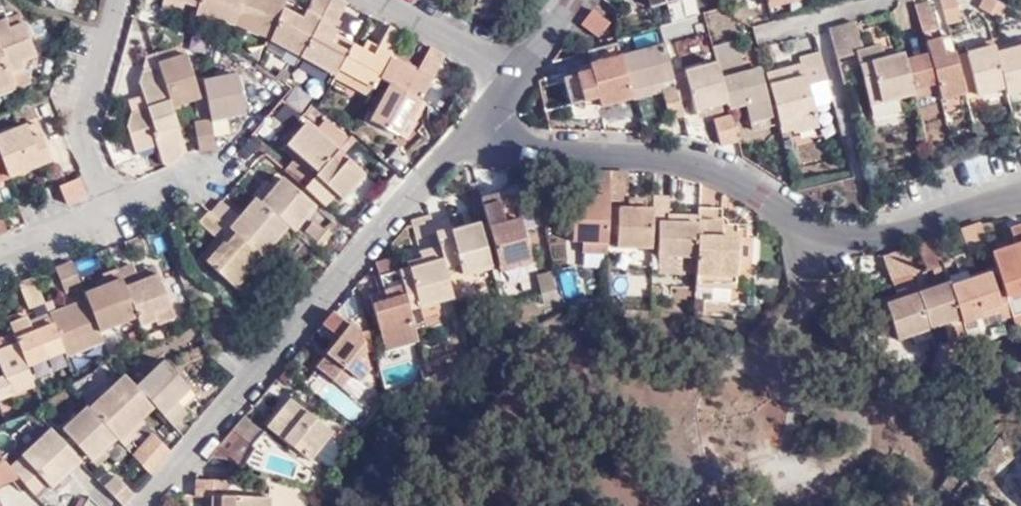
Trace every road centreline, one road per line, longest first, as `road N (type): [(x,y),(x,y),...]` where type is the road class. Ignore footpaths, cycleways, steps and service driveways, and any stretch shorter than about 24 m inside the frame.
road 1 (unclassified): [(1020,197),(845,245),(809,235),(744,191),(687,168),(517,152),(471,127)]
road 2 (unclassified): [(151,505),(471,127)]
road 3 (unclassified): [(106,213),(87,112),(119,0)]
road 4 (unclassified): [(383,0),(519,71)]
road 5 (unclassified): [(106,213),(222,168)]

